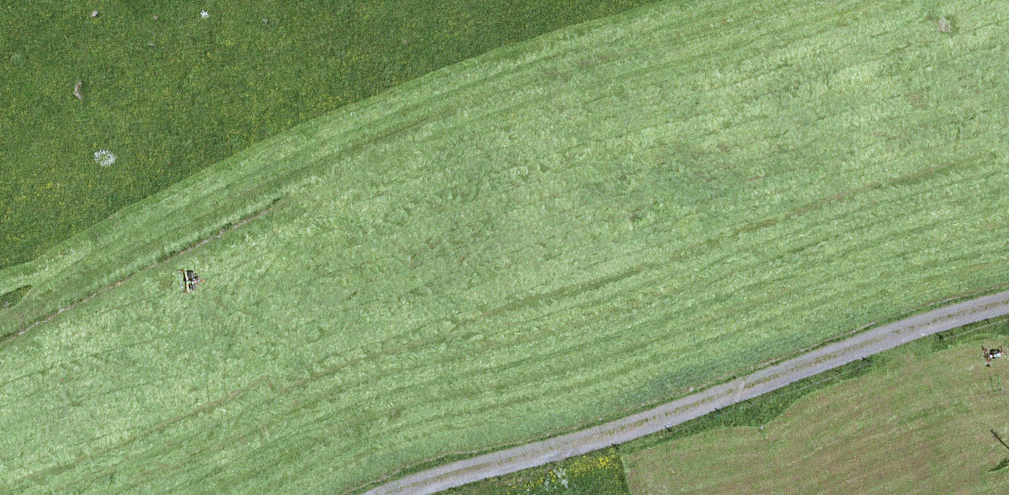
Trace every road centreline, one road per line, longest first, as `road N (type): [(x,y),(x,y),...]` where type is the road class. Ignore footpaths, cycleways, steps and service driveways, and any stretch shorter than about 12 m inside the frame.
road 1 (track): [(652,0),(0,318)]
road 2 (track): [(402,494),(1008,306)]

